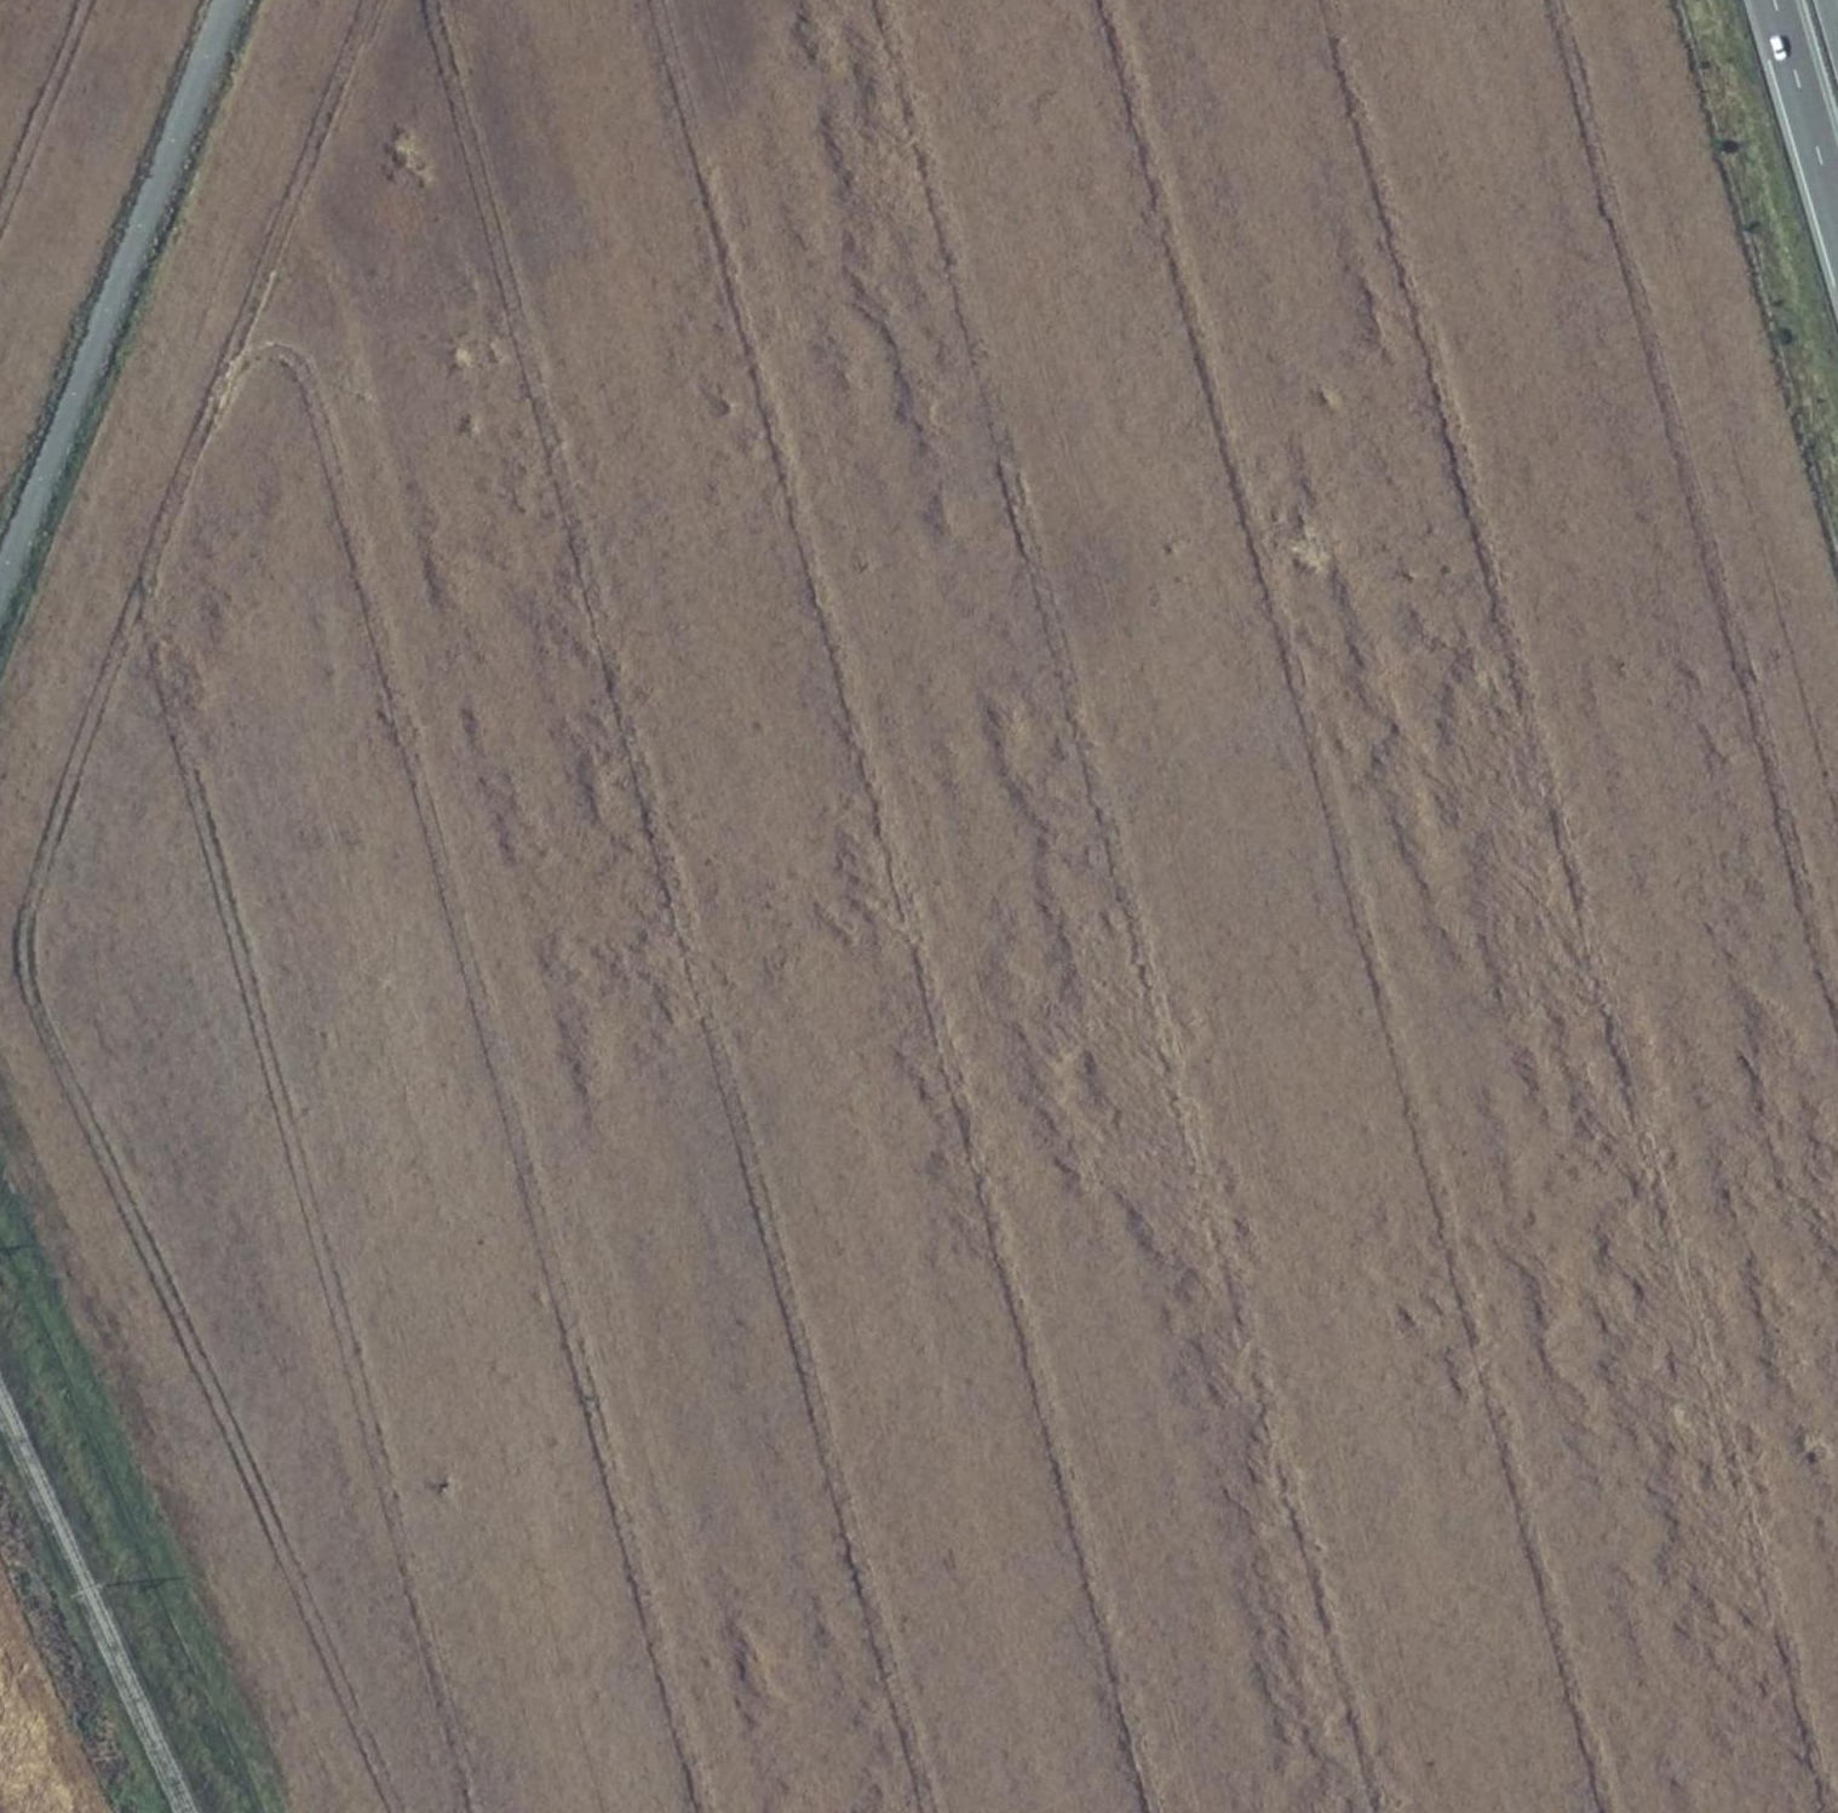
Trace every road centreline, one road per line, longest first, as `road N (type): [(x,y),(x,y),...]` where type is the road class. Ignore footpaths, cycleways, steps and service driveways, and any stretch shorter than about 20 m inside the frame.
road 1 (tertiary): [(232,0),(0,585)]
road 2 (trunk): [(1776,0),(1837,214)]

